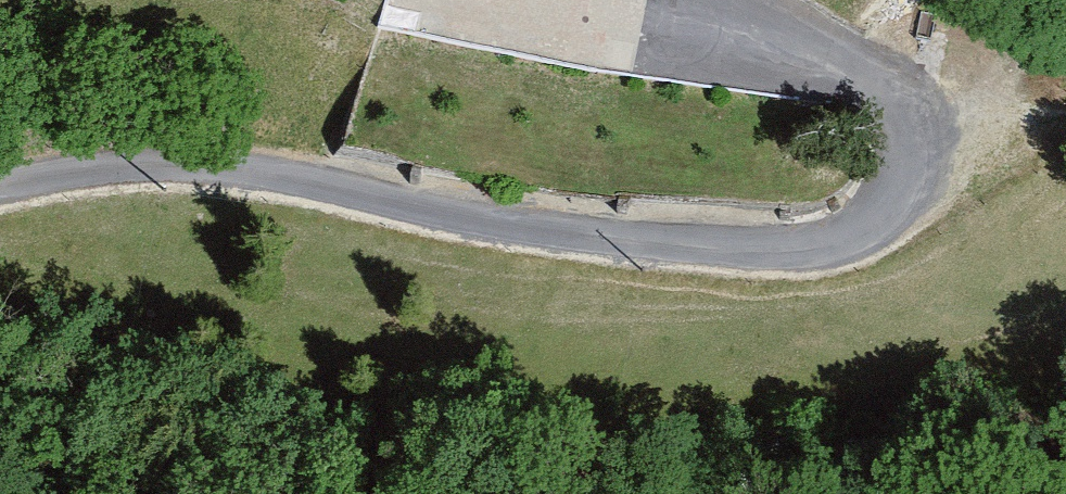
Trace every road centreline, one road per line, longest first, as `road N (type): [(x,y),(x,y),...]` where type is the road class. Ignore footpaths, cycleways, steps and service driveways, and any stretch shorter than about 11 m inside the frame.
road 1 (residential): [(711,23),(851,62),(879,92),(891,128),(859,221),(795,239),(481,191),(47,151),(0,161)]
road 2 (track): [(586,0),(711,23)]

